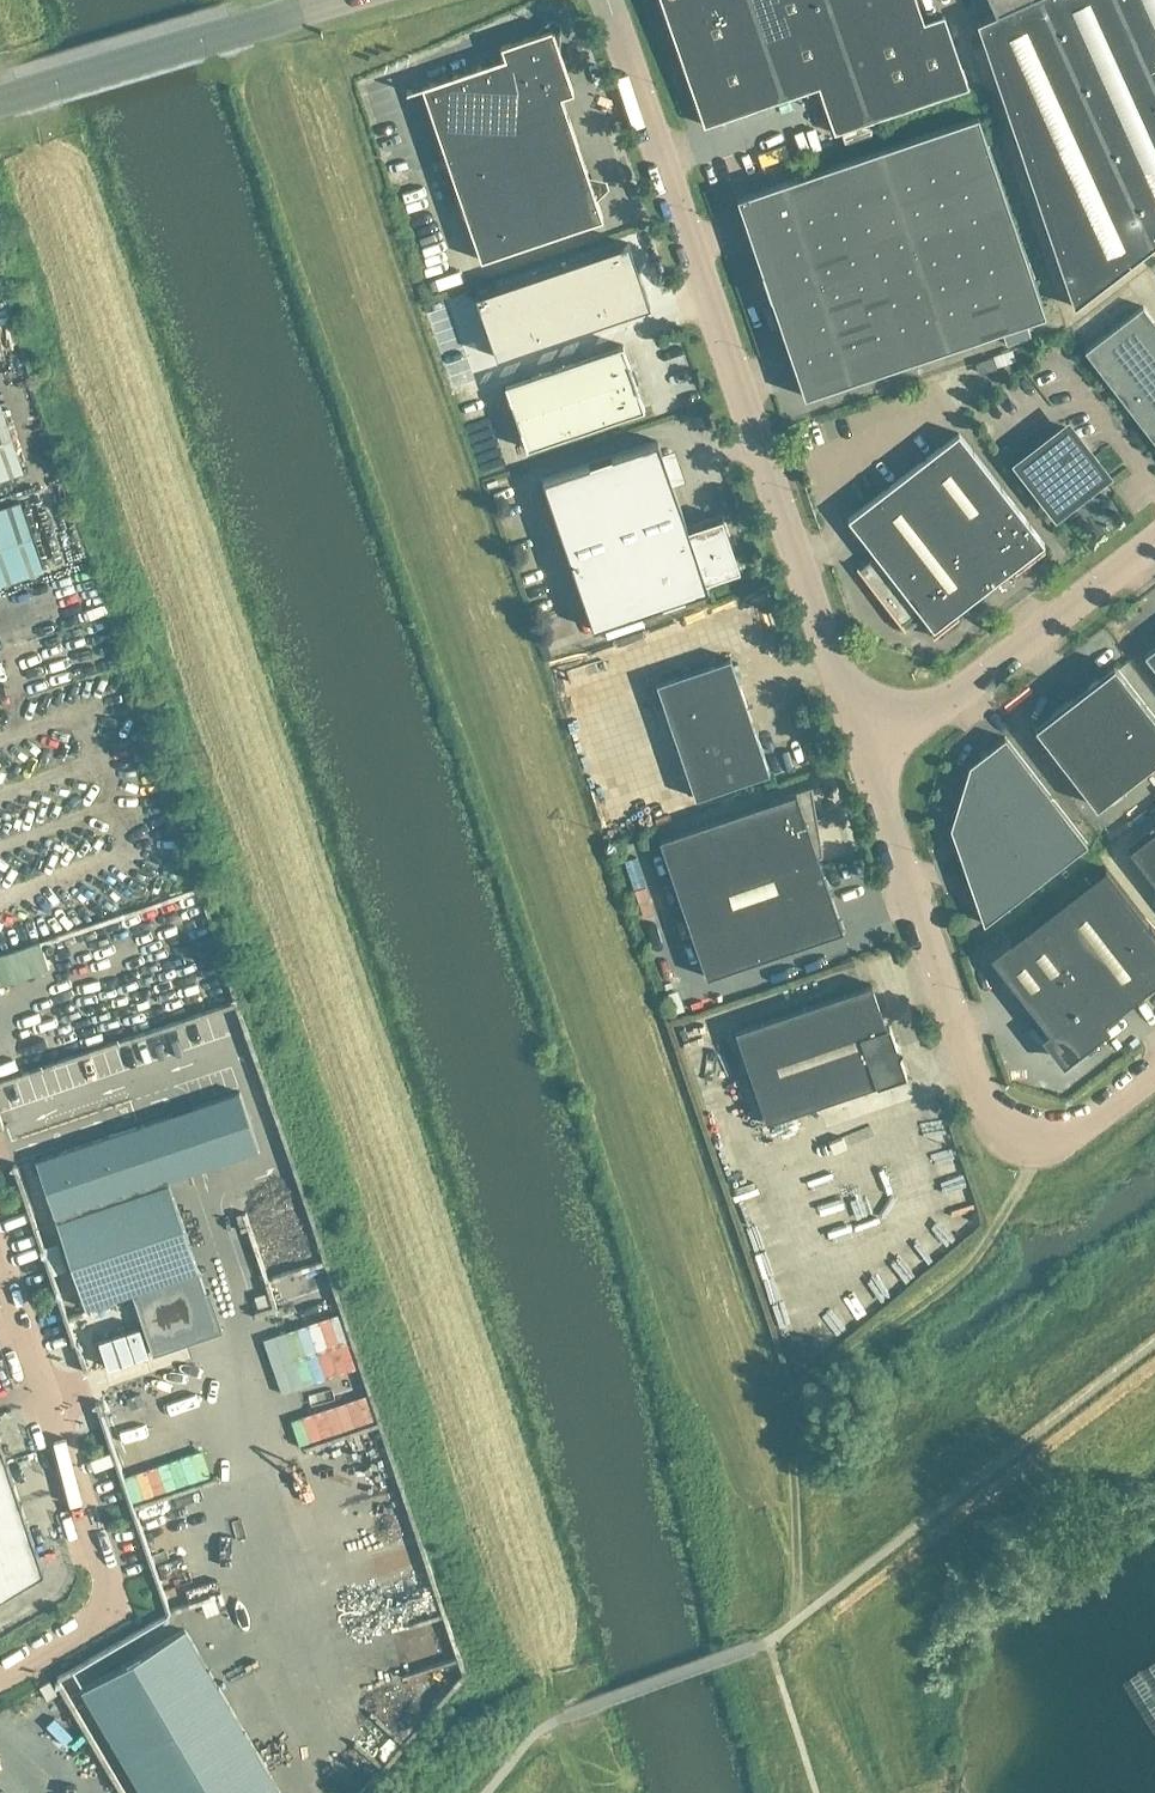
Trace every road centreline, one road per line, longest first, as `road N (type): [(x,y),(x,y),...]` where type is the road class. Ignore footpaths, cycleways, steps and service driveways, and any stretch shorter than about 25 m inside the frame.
road 1 (unclassified): [(864,760),(606,0)]
road 2 (unclassified): [(1154,1075),(1061,1144),(1001,1135),(864,760)]
road 3 (track): [(797,1620),(796,1415),(809,1392),(967,1264),(1010,1207),(1039,1144)]
road 4 (unclassified): [(0,1255),(105,1548),(96,1604),(0,1676)]
road 5 (unclassified): [(864,760),(1154,537)]
road 6 (tertiary): [(0,98),(335,0)]

